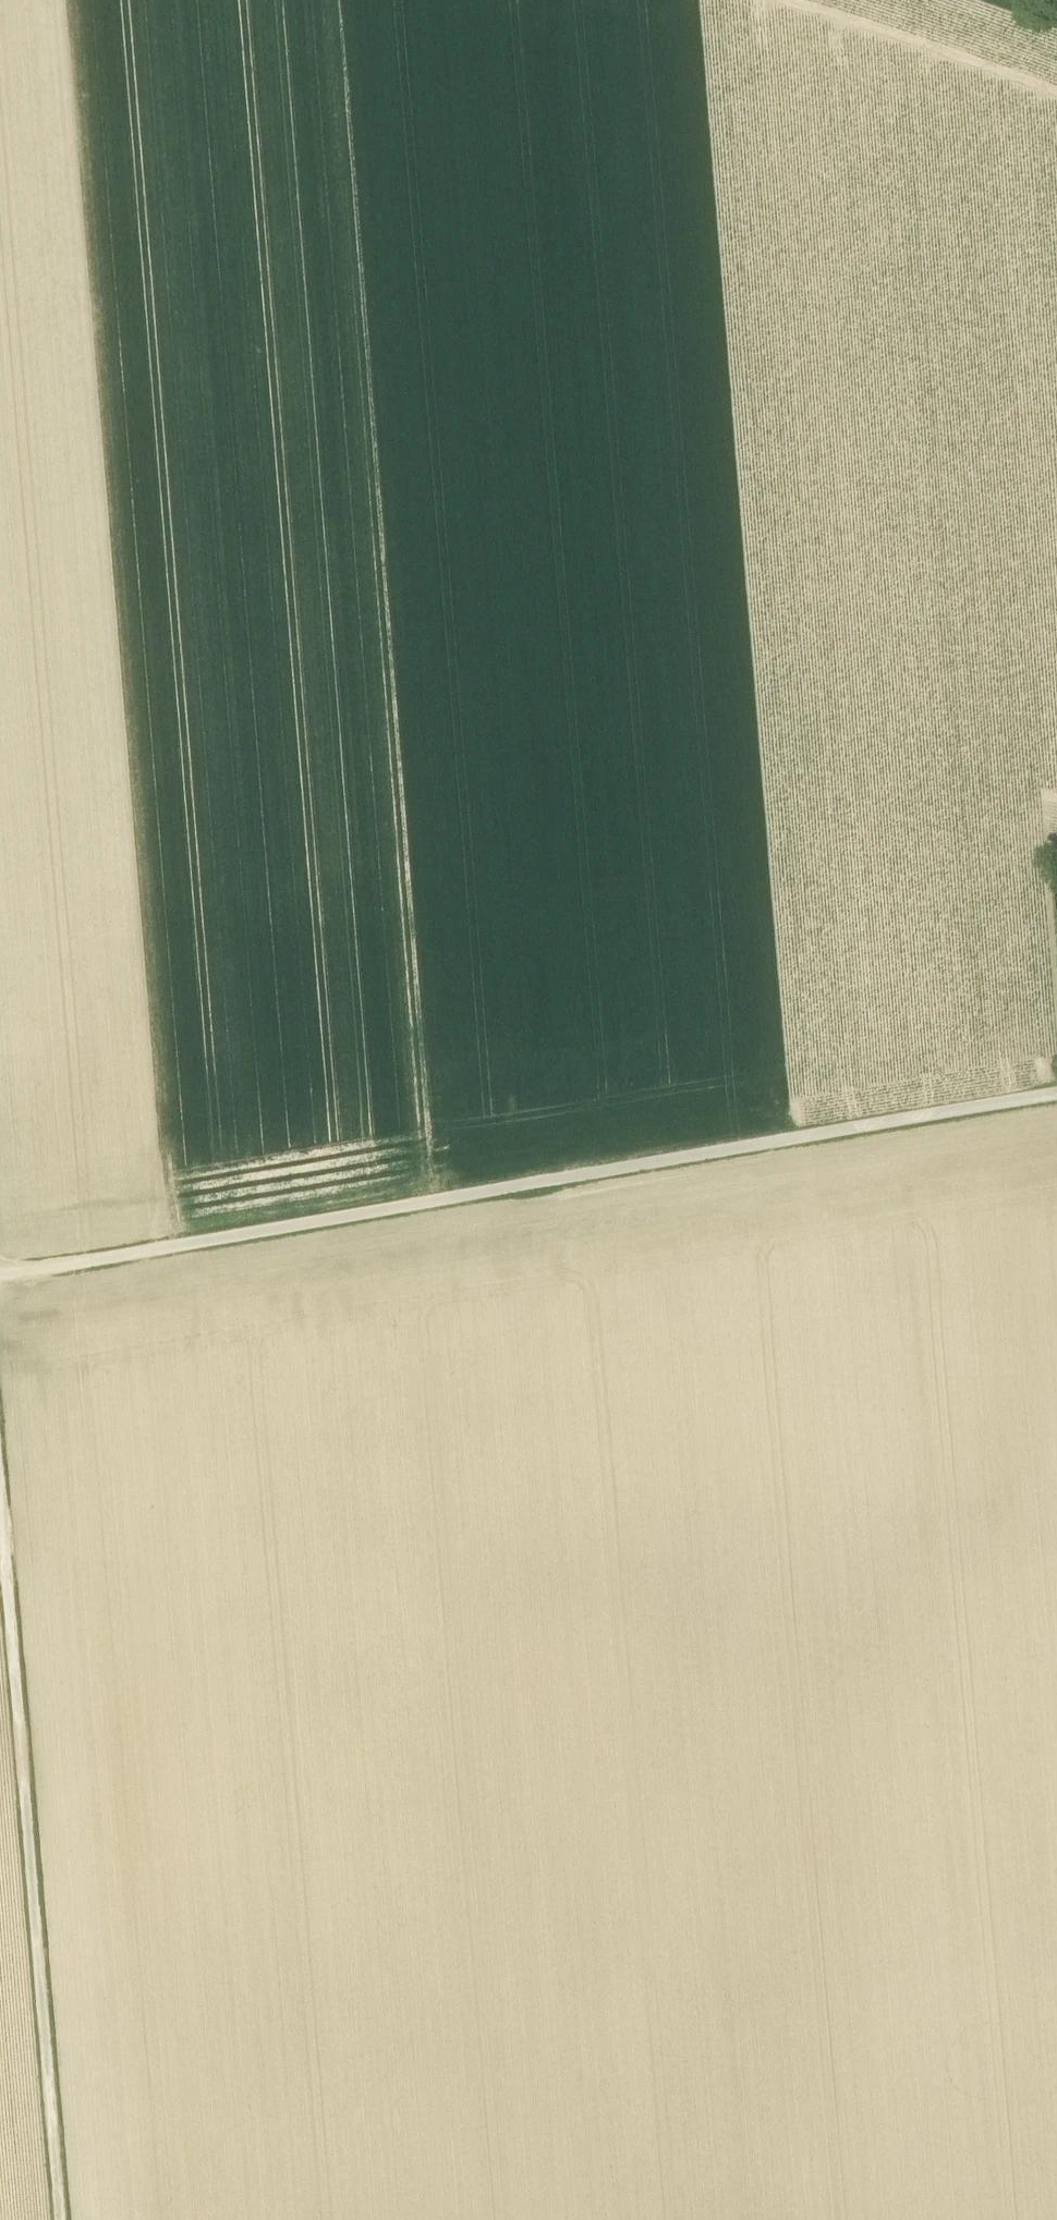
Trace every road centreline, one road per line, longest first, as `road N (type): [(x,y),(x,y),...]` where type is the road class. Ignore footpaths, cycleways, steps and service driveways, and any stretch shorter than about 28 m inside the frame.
road 1 (track): [(0,1277),(1056,1092)]
road 2 (track): [(0,1497),(61,2219)]

